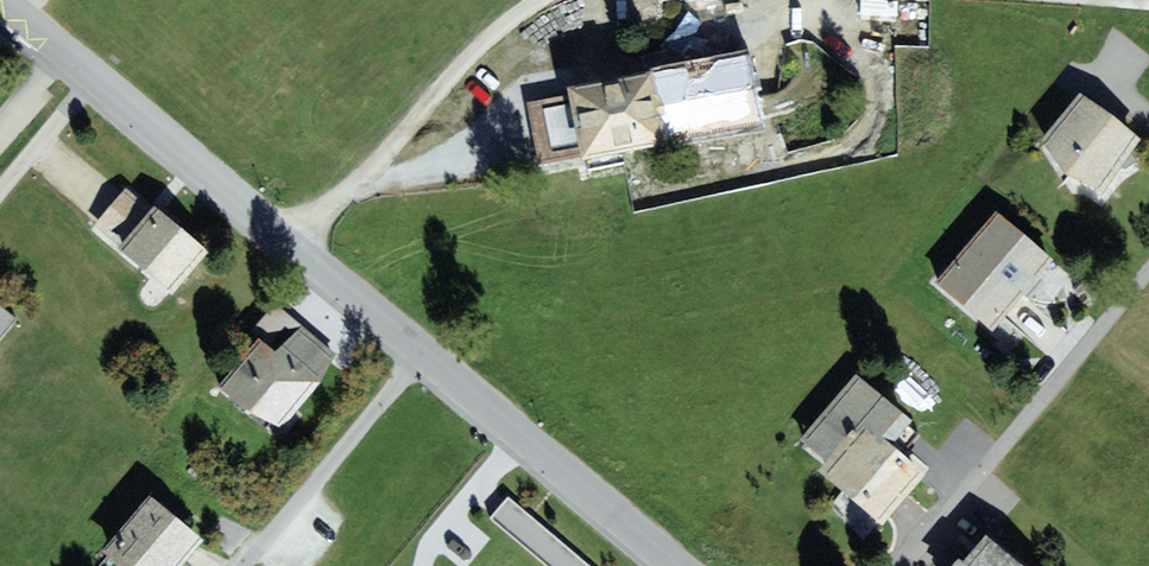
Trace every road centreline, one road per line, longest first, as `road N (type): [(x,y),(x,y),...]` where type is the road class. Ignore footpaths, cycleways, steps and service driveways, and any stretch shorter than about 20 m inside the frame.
road 1 (residential): [(0,3),(423,357)]
road 2 (residential): [(900,565),(1148,270)]
road 3 (track): [(289,244),(395,149),(483,44),(545,0)]
road 4 (residential): [(423,357),(670,565)]
road 5 (residential): [(423,357),(246,565)]

